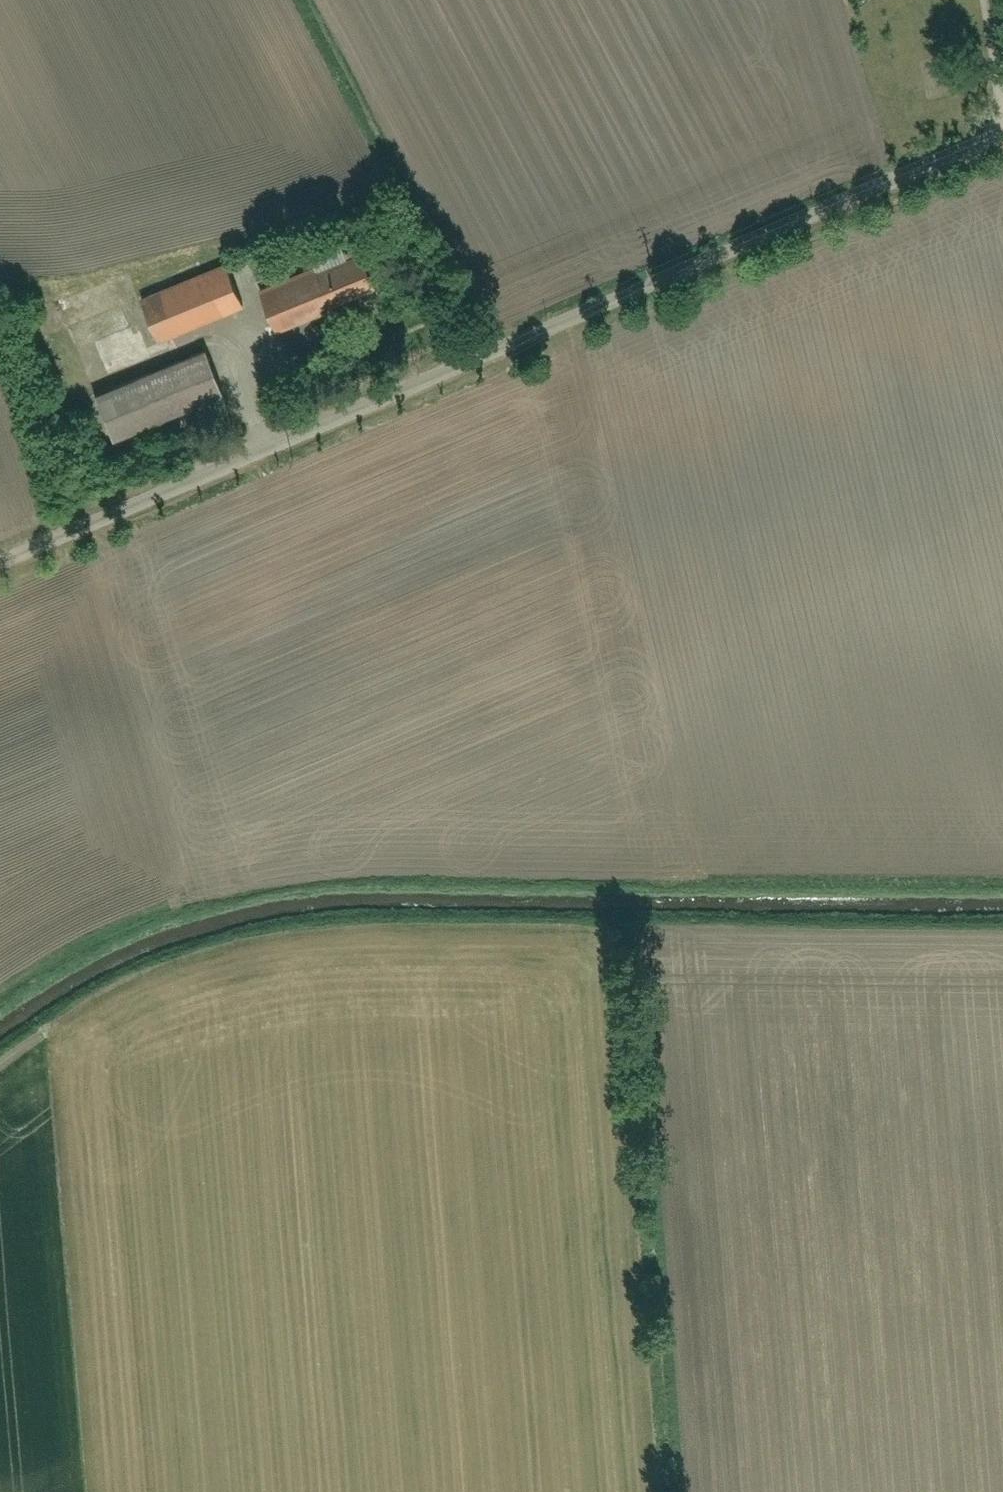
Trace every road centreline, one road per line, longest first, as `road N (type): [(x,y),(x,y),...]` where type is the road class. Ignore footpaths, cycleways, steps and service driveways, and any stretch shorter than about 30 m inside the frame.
road 1 (unclassified): [(0,547),(1002,132)]

